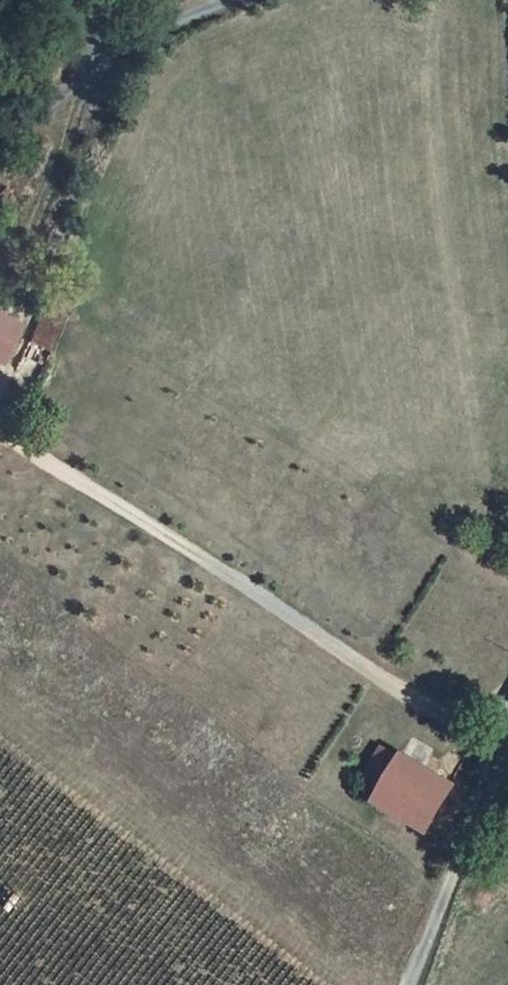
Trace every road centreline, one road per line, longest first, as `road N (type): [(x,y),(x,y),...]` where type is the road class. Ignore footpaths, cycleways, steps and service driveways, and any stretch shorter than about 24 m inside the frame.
road 1 (track): [(0,430),(501,753)]
road 2 (unclassified): [(507,717),(409,984)]
road 3 (unclassified): [(109,48),(58,100),(0,141)]
road 4 (unclassified): [(227,0),(109,48)]

